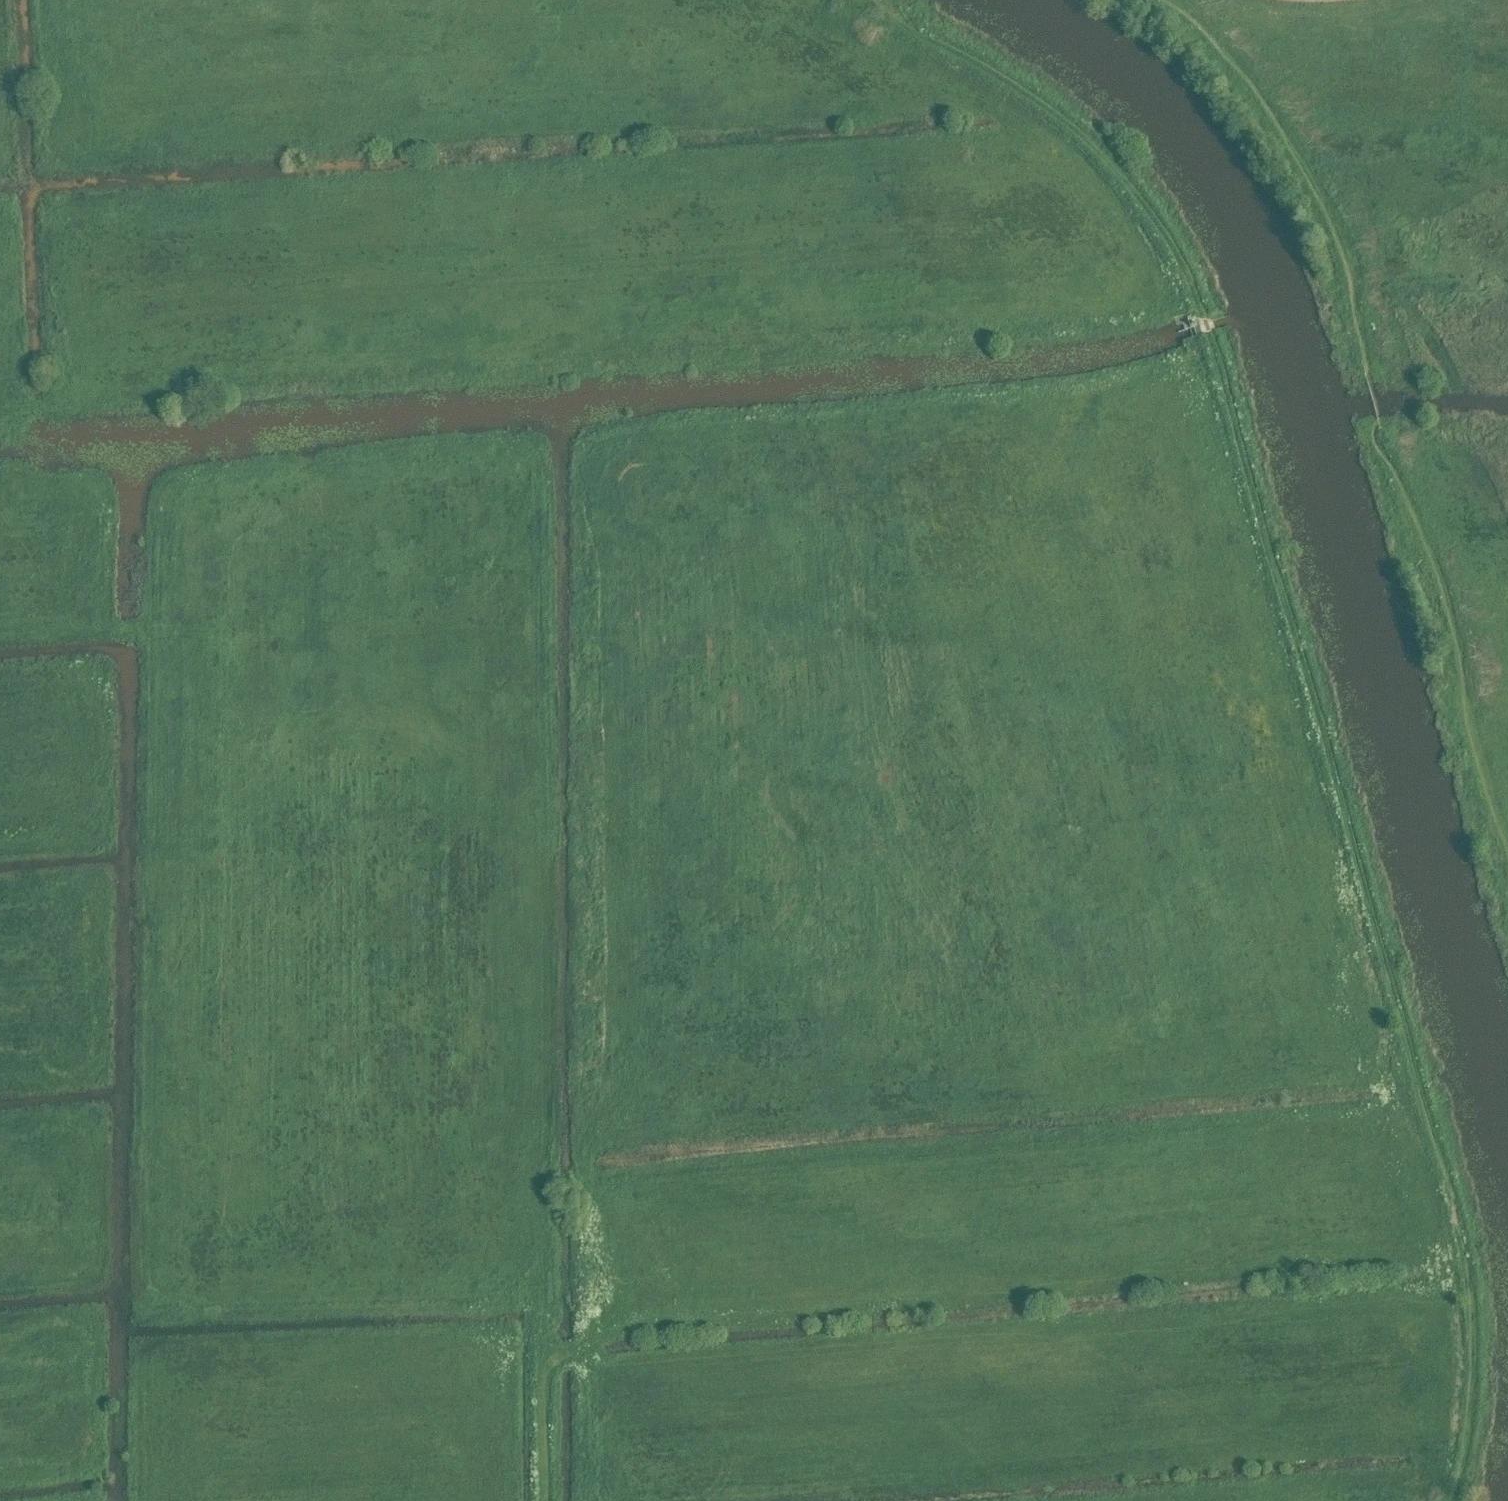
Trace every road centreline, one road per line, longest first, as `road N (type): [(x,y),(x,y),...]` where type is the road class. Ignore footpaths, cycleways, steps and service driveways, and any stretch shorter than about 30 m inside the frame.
road 1 (track): [(868,0),(924,44),(996,80),(1076,136),(1129,187),(1207,313),(1462,1252),(1468,1384),(1448,1500)]

